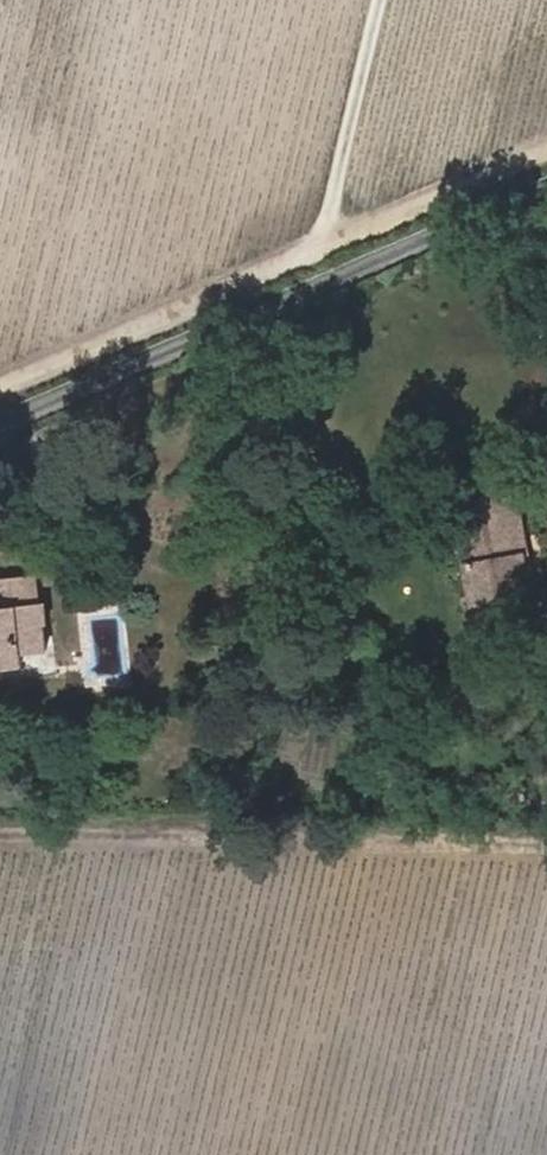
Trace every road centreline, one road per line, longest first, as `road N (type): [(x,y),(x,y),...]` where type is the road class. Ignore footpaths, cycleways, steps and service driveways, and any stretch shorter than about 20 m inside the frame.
road 1 (track): [(0,388),(546,149)]

